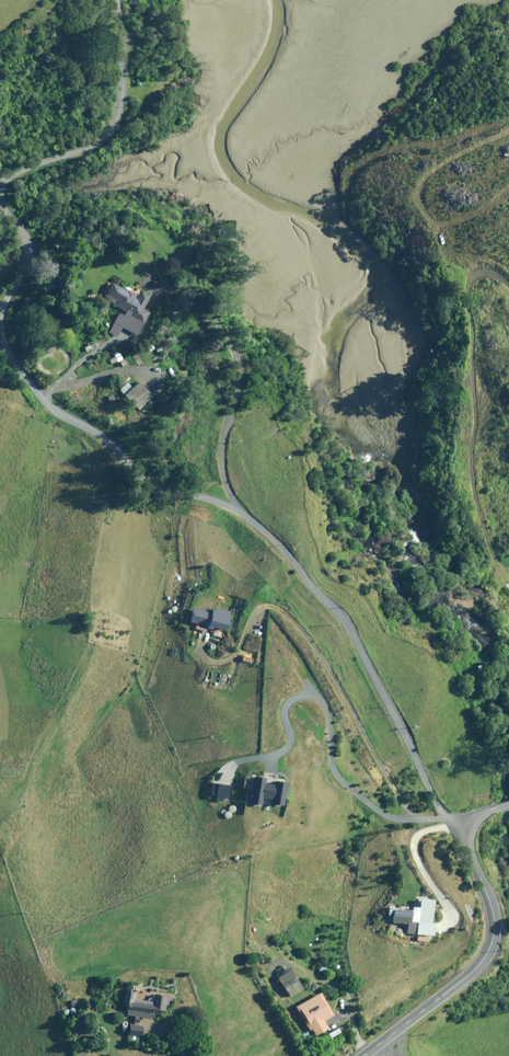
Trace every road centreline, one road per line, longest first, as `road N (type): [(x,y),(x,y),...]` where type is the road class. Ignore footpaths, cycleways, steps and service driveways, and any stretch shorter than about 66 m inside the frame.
road 1 (unclassified): [(0,347),(45,402),(110,440),(139,483),(243,521),(337,615),(440,817),(470,832)]
road 2 (unclassified): [(367,1055),(488,953),(492,904),(470,832)]
road 3 (unclassified): [(122,0),(115,114),(0,168)]

